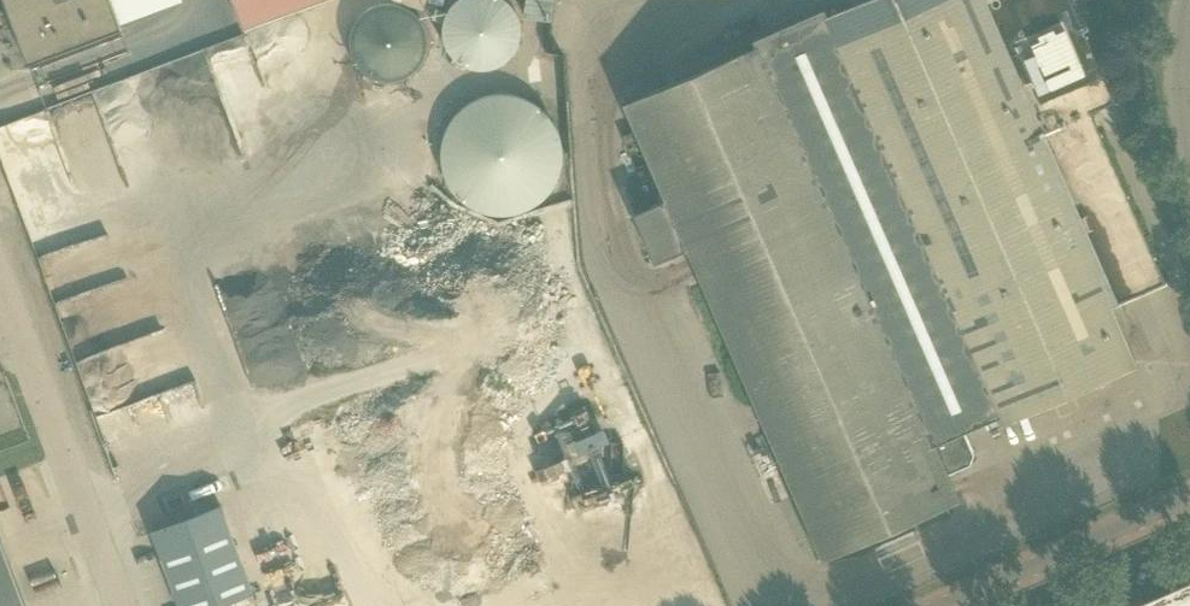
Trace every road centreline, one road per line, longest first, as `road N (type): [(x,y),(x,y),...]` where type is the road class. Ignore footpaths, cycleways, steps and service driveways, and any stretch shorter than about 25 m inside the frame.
road 1 (unclassified): [(126,605),(0,256)]
road 2 (tertiary): [(927,605),(1189,492)]

